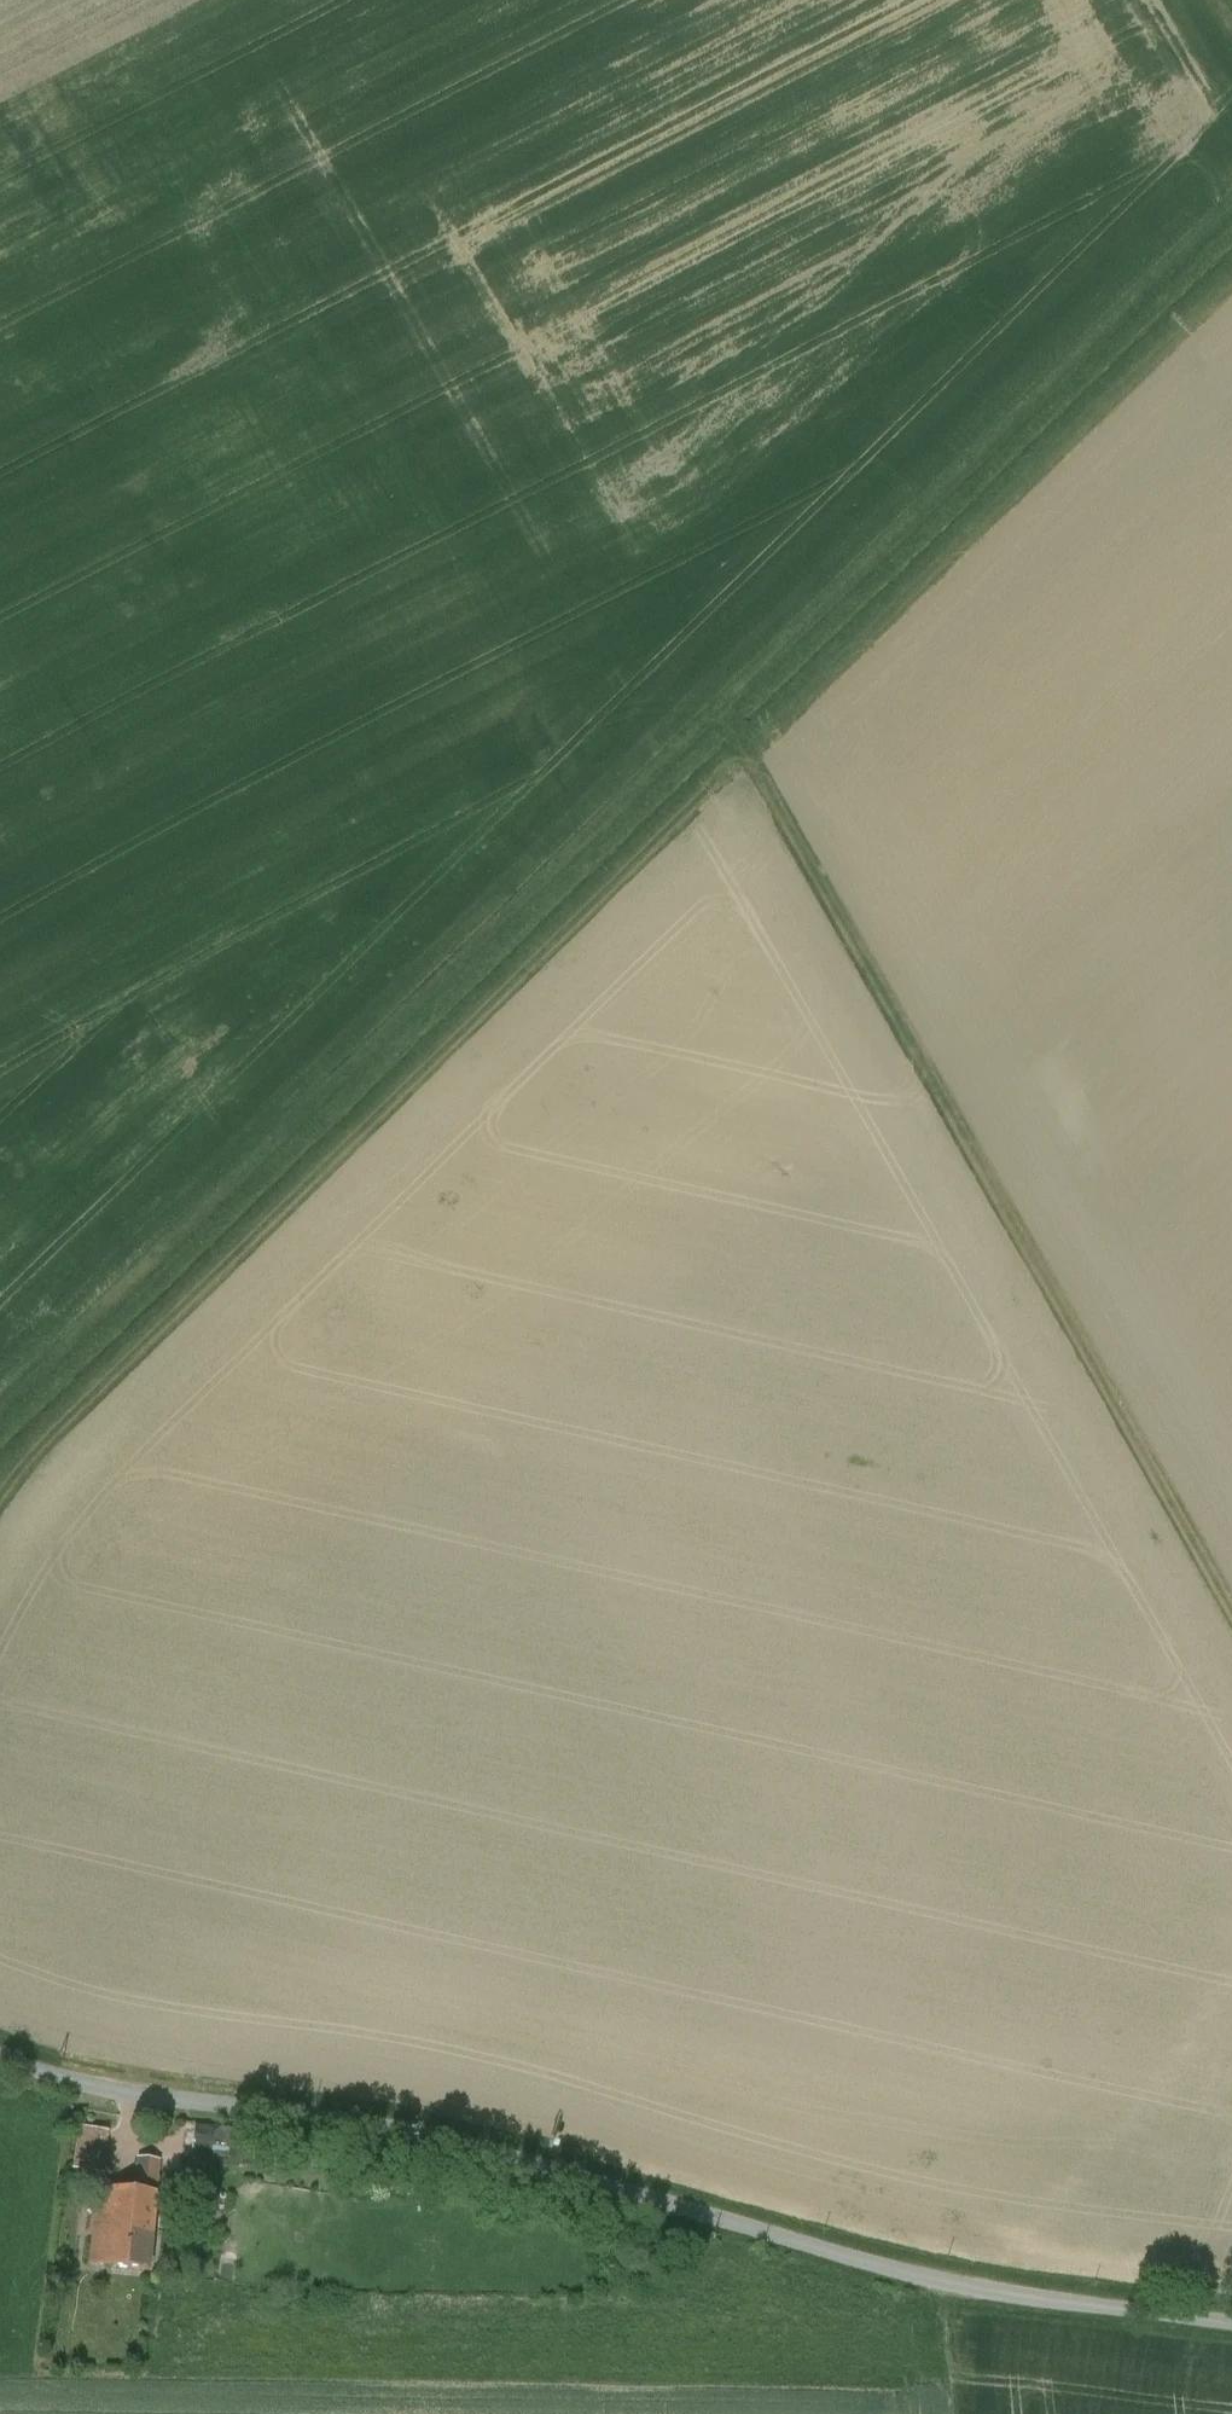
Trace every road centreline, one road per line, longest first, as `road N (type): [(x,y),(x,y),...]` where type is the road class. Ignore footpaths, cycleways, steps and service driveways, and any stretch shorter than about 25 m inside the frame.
road 1 (unclassified): [(0,2056),(127,2091),(380,2125),(951,2282),(1231,2316)]
road 2 (track): [(727,722),(1231,1599)]

